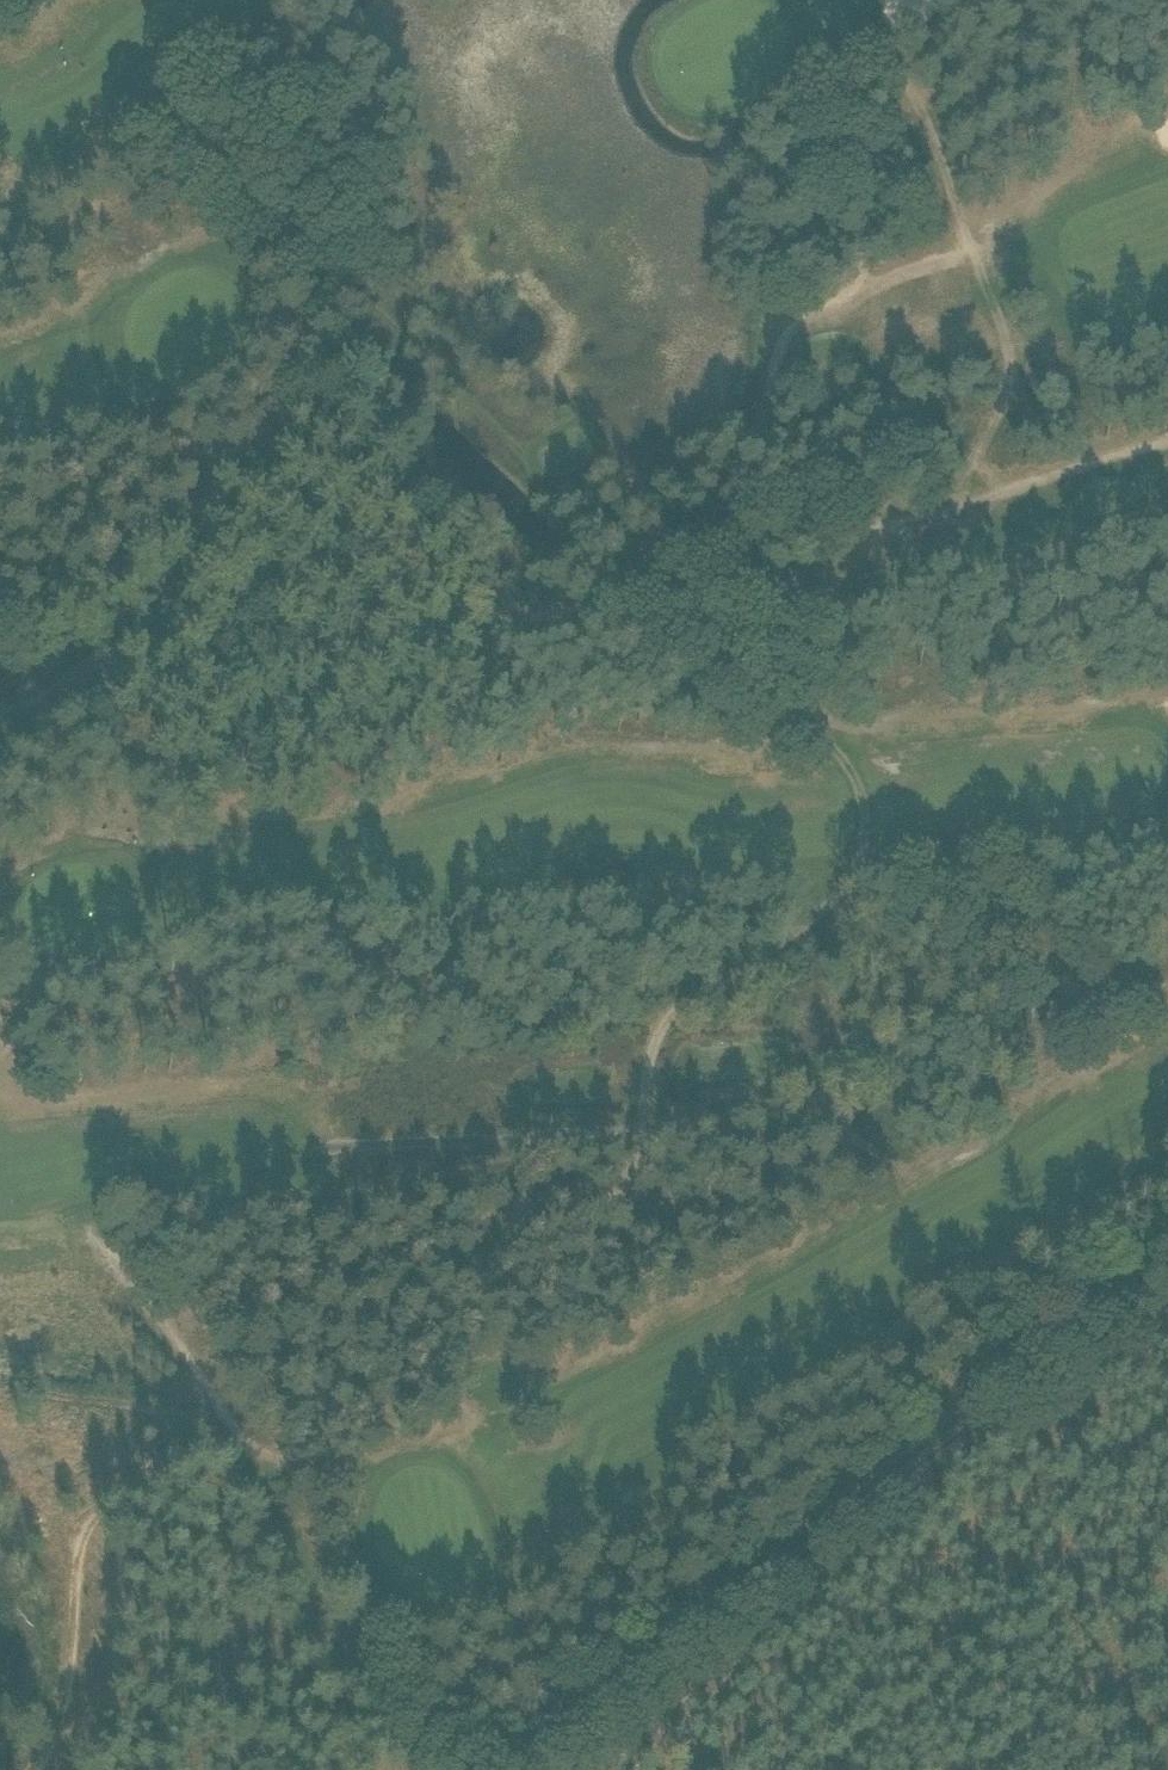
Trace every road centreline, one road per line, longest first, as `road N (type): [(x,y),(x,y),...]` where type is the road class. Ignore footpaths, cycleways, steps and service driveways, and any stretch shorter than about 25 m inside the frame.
road 1 (track): [(884,53),(938,147),(1012,359),(1012,384),(982,461),(958,502),(902,526),(818,544),(663,552),(692,610),(846,765),(865,823),(860,871),(804,929),(705,989),(660,1028),(639,1161),(611,1202),(233,1422)]
road 2 (track): [(260,229),(293,227),(391,309),(562,508),(663,552),(552,613),(461,608),(392,620),(197,685),(65,776),(33,778),(0,758)]
road 3 (track): [(1167,1245),(484,1769)]
road 4 (track): [(444,1769),(255,1454),(103,1240)]
road 5 (track): [(971,484),(1015,485),(1167,441)]

